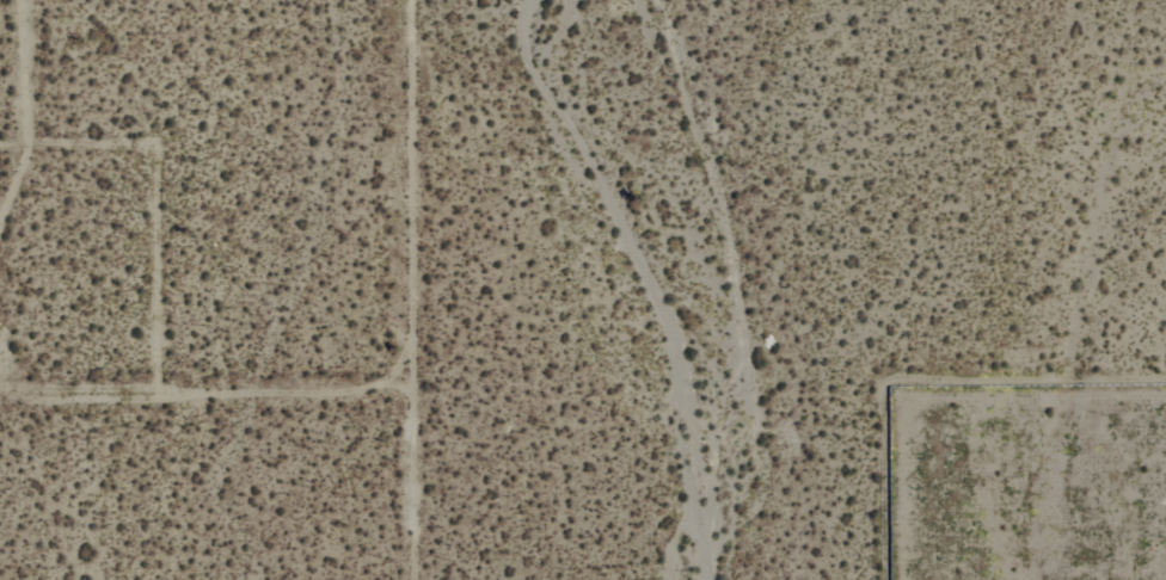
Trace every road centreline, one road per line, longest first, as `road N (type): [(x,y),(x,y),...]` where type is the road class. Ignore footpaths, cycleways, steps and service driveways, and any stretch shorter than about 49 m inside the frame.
road 1 (residential): [(412,0),(412,579)]

